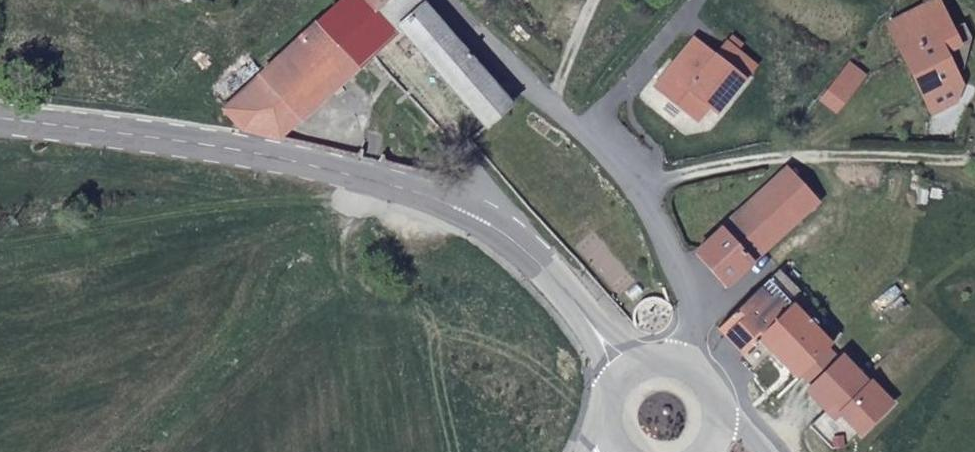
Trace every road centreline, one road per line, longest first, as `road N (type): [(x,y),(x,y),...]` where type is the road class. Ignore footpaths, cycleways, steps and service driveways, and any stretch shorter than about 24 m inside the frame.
road 1 (secondary): [(0,110),(158,127),(416,186),(554,283),(626,376)]
road 2 (unclassified): [(453,0),(640,186),(689,282),(683,363)]
road 3 (track): [(348,170),(0,248)]
road 4 (track): [(974,153),(803,158),(640,186)]
road 5 (track): [(671,0),(568,120)]

